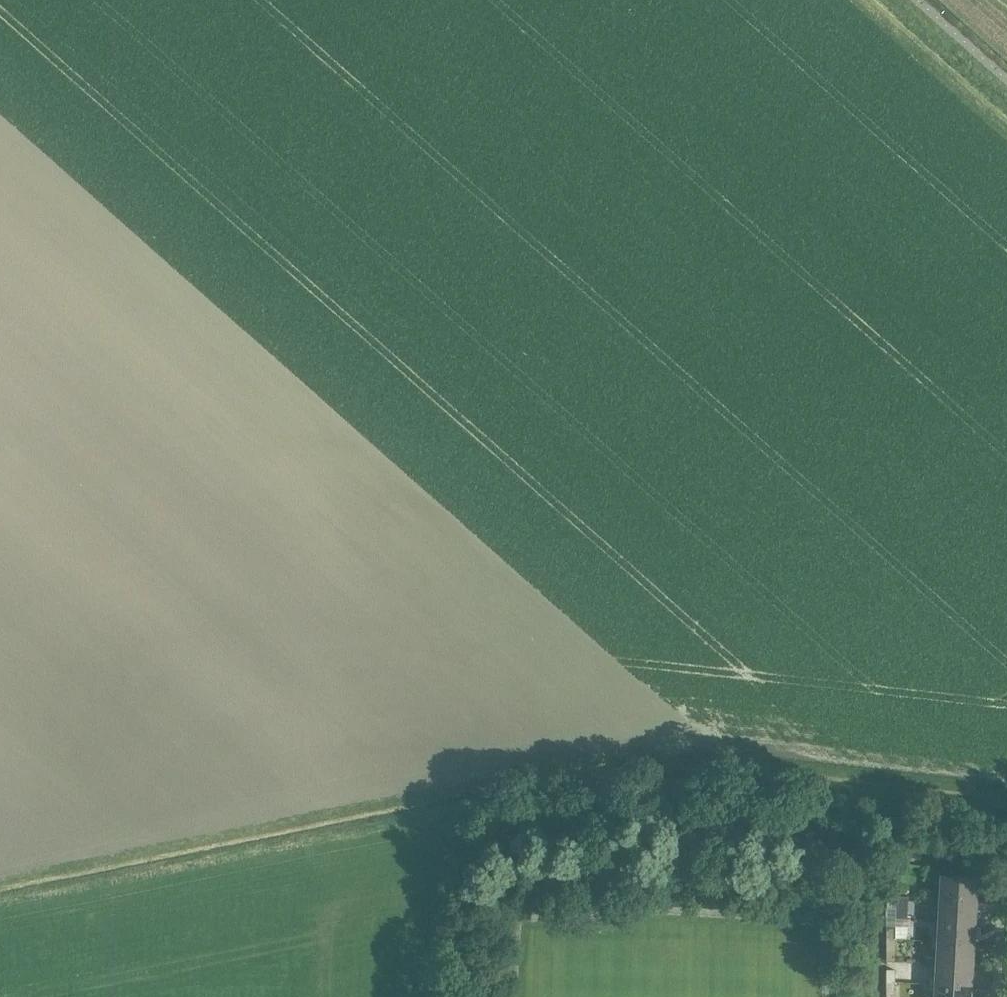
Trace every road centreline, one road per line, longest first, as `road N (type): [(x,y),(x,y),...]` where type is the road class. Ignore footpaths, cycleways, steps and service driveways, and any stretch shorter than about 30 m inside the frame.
road 1 (track): [(0,879),(654,748)]
road 2 (track): [(446,848),(623,820),(1006,860)]
road 3 (track): [(264,850),(399,823),(446,848)]

